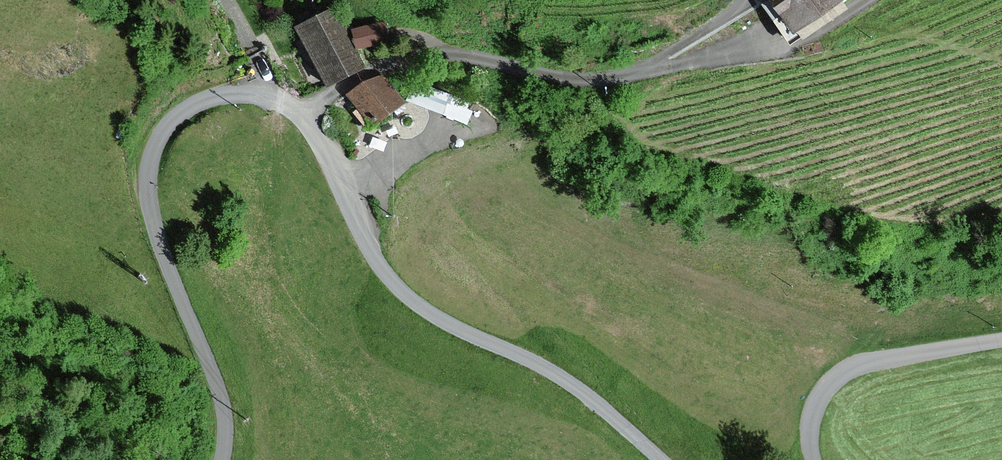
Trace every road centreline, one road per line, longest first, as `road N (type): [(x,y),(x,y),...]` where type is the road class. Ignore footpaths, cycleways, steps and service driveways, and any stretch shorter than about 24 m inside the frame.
road 1 (residential): [(663,459),(557,374),(411,300),(372,253),(308,118)]
road 2 (unclassified): [(308,118),(285,101),(231,95),(170,123),(149,164),(156,222),(226,417),(221,459)]
road 3 (residential): [(308,118),(355,81),(403,60),(644,71)]
road 4 (residential): [(1001,342),(843,371),(813,407),(816,459)]

